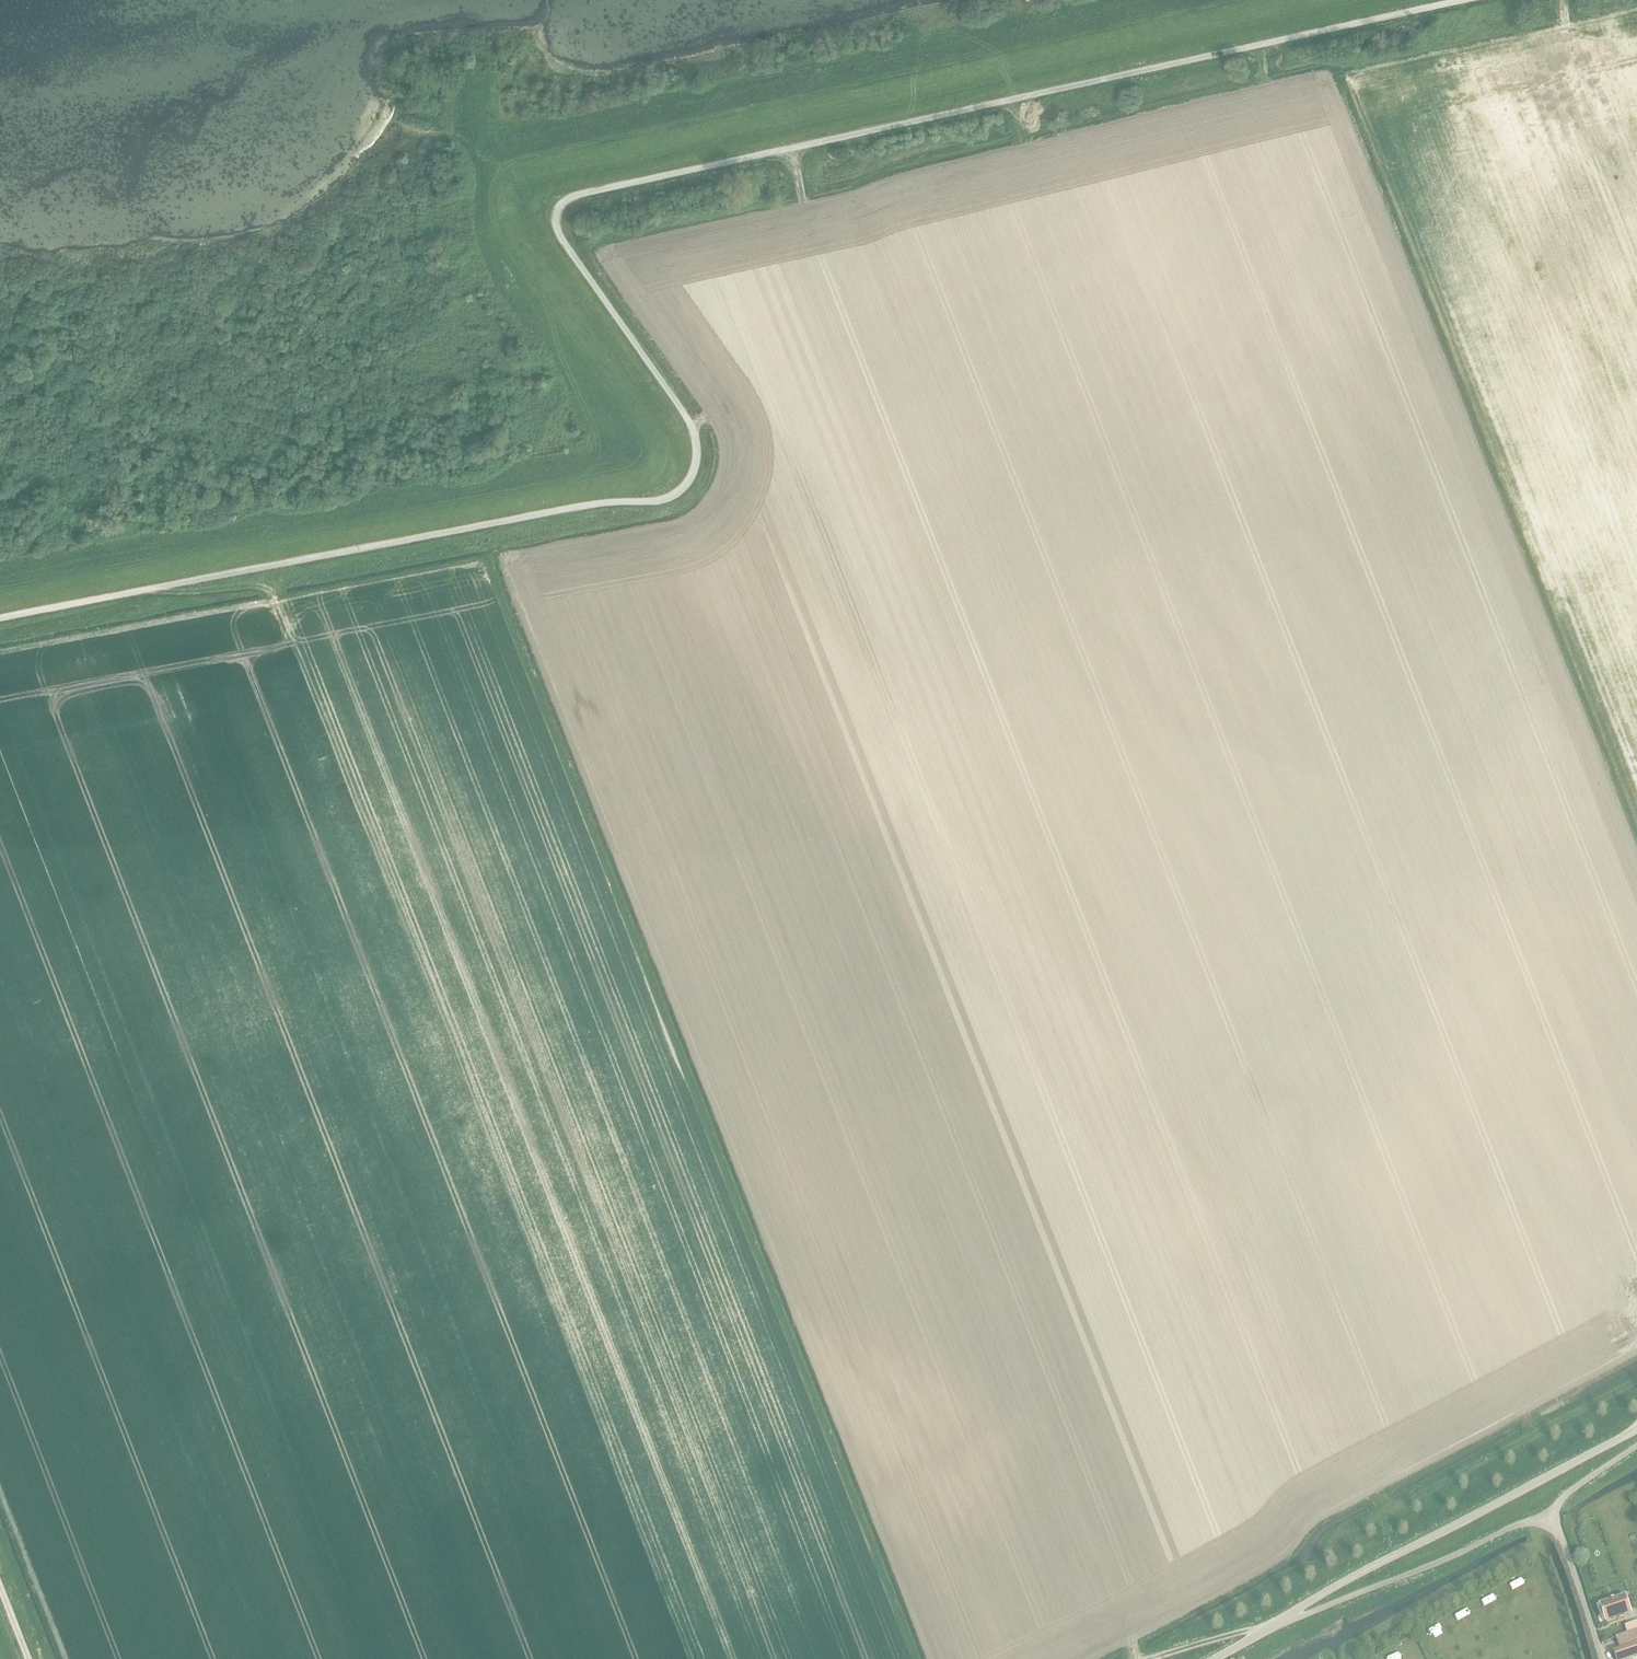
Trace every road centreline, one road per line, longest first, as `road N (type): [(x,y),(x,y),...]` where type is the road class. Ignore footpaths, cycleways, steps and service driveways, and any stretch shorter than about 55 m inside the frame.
road 1 (unclassified): [(1463,0),(569,196),(554,218),(555,230),(693,427),(693,476),(679,492),(0,617)]
road 2 (unclassified): [(1280,1622),(1631,1432)]
road 3 (unclassified): [(1280,1622),(1522,1523),(1549,1520)]
road 4 (unclassified): [(1601,1658),(1549,1520)]

